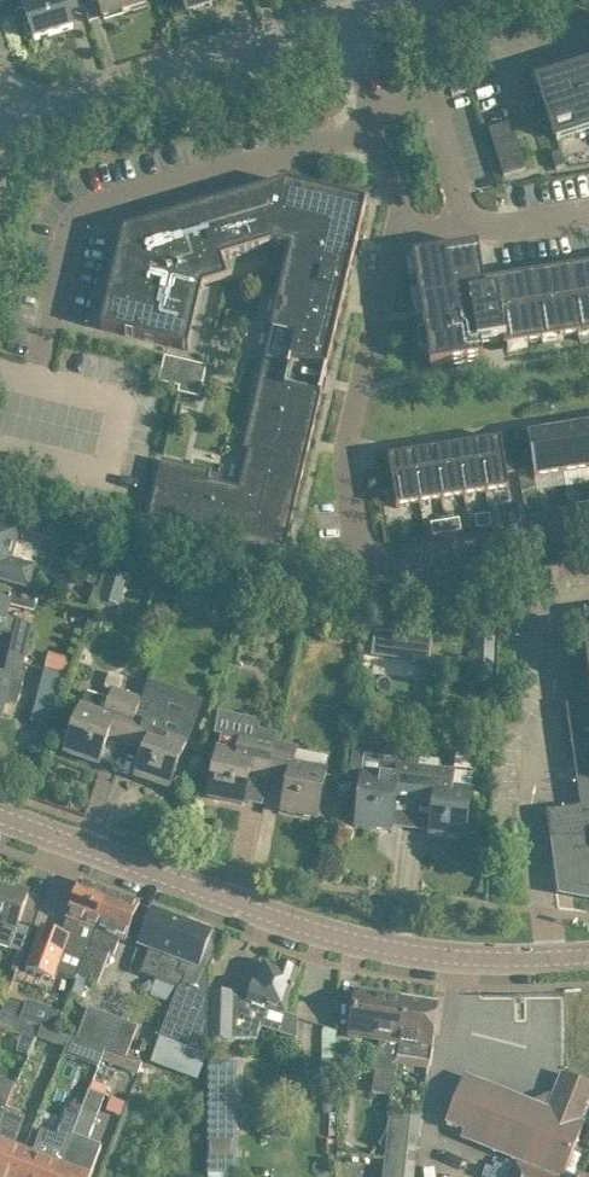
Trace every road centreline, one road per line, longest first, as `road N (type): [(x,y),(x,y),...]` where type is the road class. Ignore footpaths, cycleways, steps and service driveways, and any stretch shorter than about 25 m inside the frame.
road 1 (tertiary): [(588,953),(454,955),(328,934),(0,818)]
road 2 (residential): [(487,548),(373,562),(358,556),(346,450),(394,238)]
road 3 (unclassified): [(350,16),(14,121)]
road 4 (residential): [(394,238),(400,208),(350,16)]
road 5 (residential): [(394,238),(588,209)]

